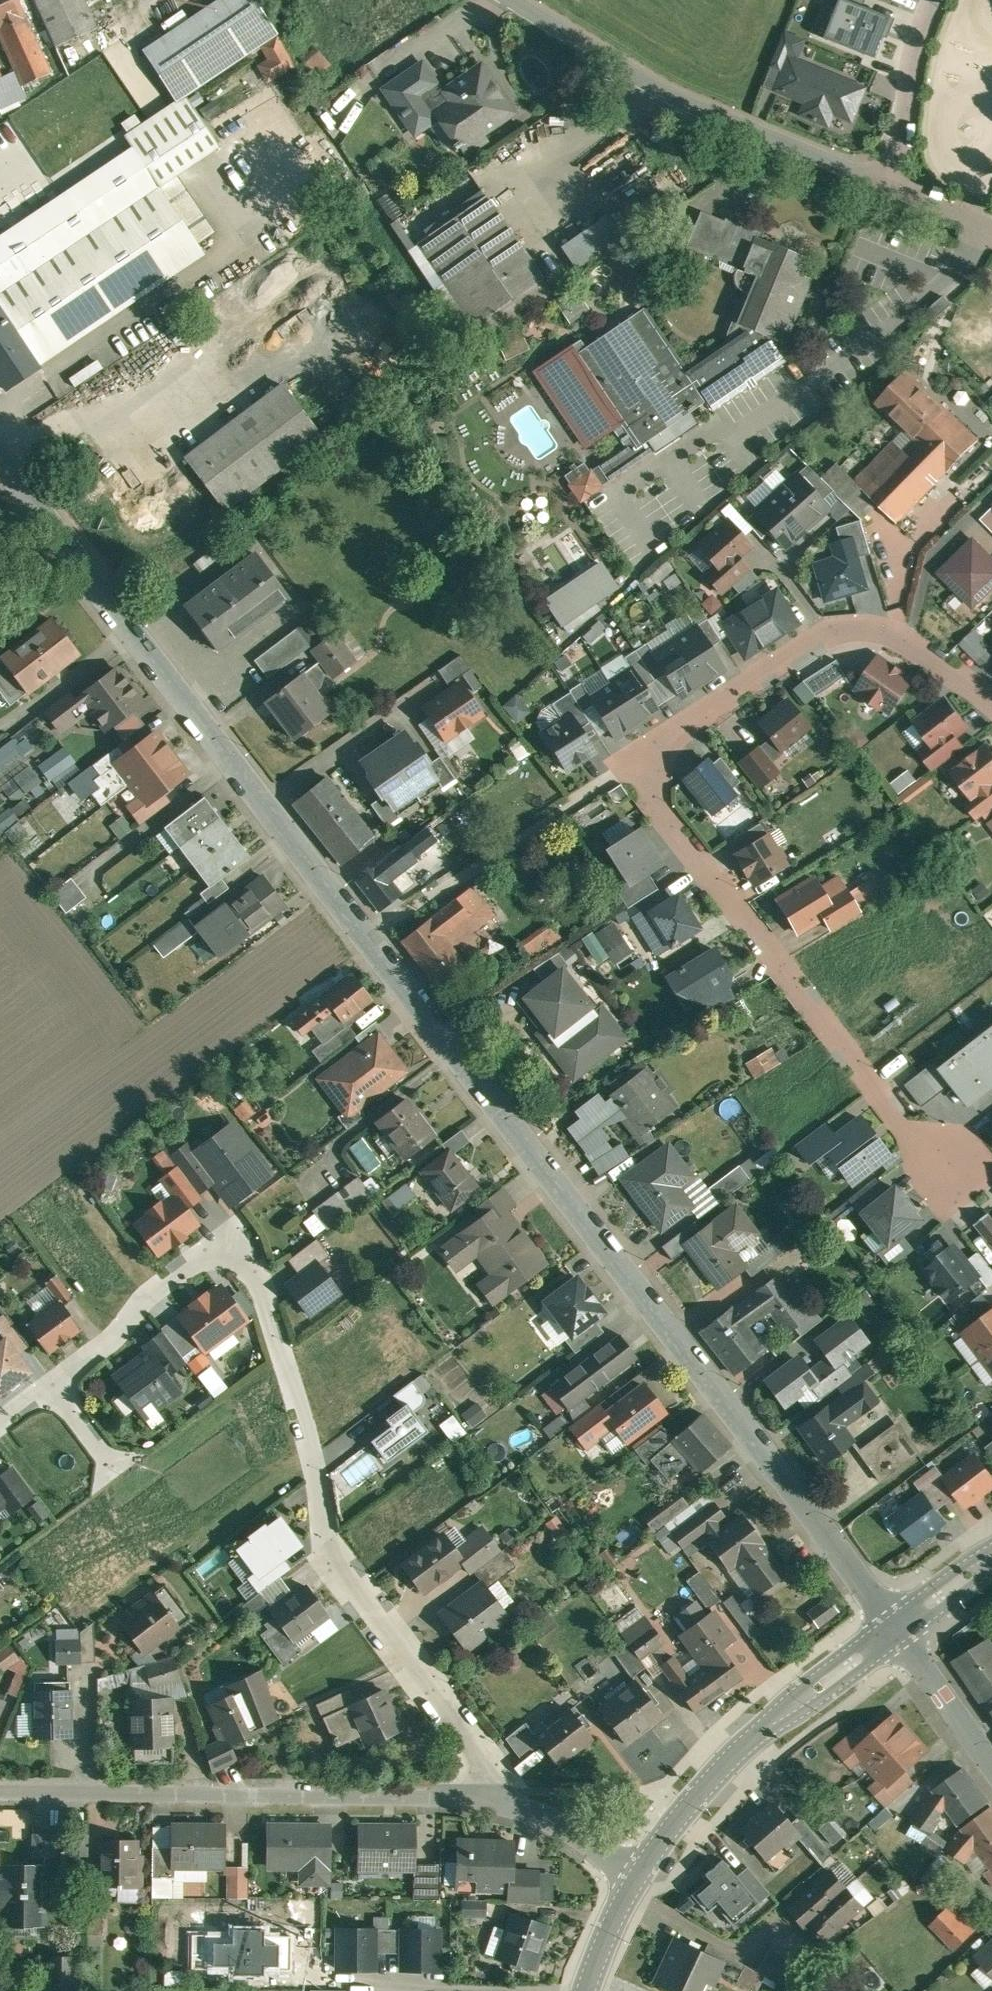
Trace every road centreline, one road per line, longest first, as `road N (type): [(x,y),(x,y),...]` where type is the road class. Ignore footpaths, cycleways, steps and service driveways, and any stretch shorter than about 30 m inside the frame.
road 1 (residential): [(0,455),(896,1629)]
road 2 (residential): [(991,703),(881,627),(838,629),(629,768),(931,1155)]
road 3 (residential): [(0,1425),(119,1330),(154,1287),(196,1254),(245,1262),(257,1274),(306,1429),(324,1540),(499,1795)]
road 4 (unclassified): [(499,1795),(0,1793)]
road 5 (residential): [(512,0),(667,89),(894,187)]
road 6 (unclassified): [(631,1873),(747,1739),(896,1629)]
road 7 (residential): [(894,187),(930,0)]
road 8 (residential): [(896,1629),(991,1768)]
road 9 (unclassified): [(631,1873),(499,1795)]
road 10 (unclassified): [(578,1990),(631,1873)]
road 11 (residential): [(896,1629),(991,1556)]

